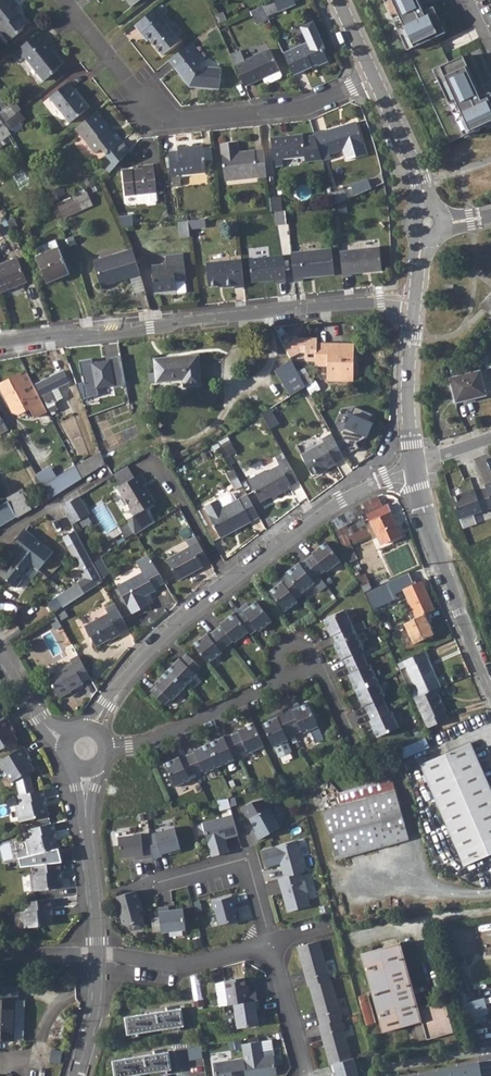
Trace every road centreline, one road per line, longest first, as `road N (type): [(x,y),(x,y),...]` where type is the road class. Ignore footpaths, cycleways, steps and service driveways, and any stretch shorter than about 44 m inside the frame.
road 1 (residential): [(414,465),(341,499),(224,586),(148,650),(90,737)]
road 2 (residential): [(0,341),(382,300),(416,304)]
road 3 (residential): [(63,0),(160,117),(184,123),(306,111),(375,79)]
road 4 (residential): [(414,465),(444,577),(490,686)]
road 5 (residential): [(288,681),(149,742),(97,749)]
road 6 (tertiary): [(101,956),(84,773)]
road 7 (residential): [(158,882),(239,861),(249,867),(271,944)]
road 8 (residential): [(271,944),(179,964),(101,956)]
road 9 (residential): [(416,304),(414,465)]
road 10 (residential): [(375,79),(419,170),(431,222)]
road 11 (residential): [(271,944),(302,1075)]
road 12 (tertiary): [(74,1075),(101,956)]

